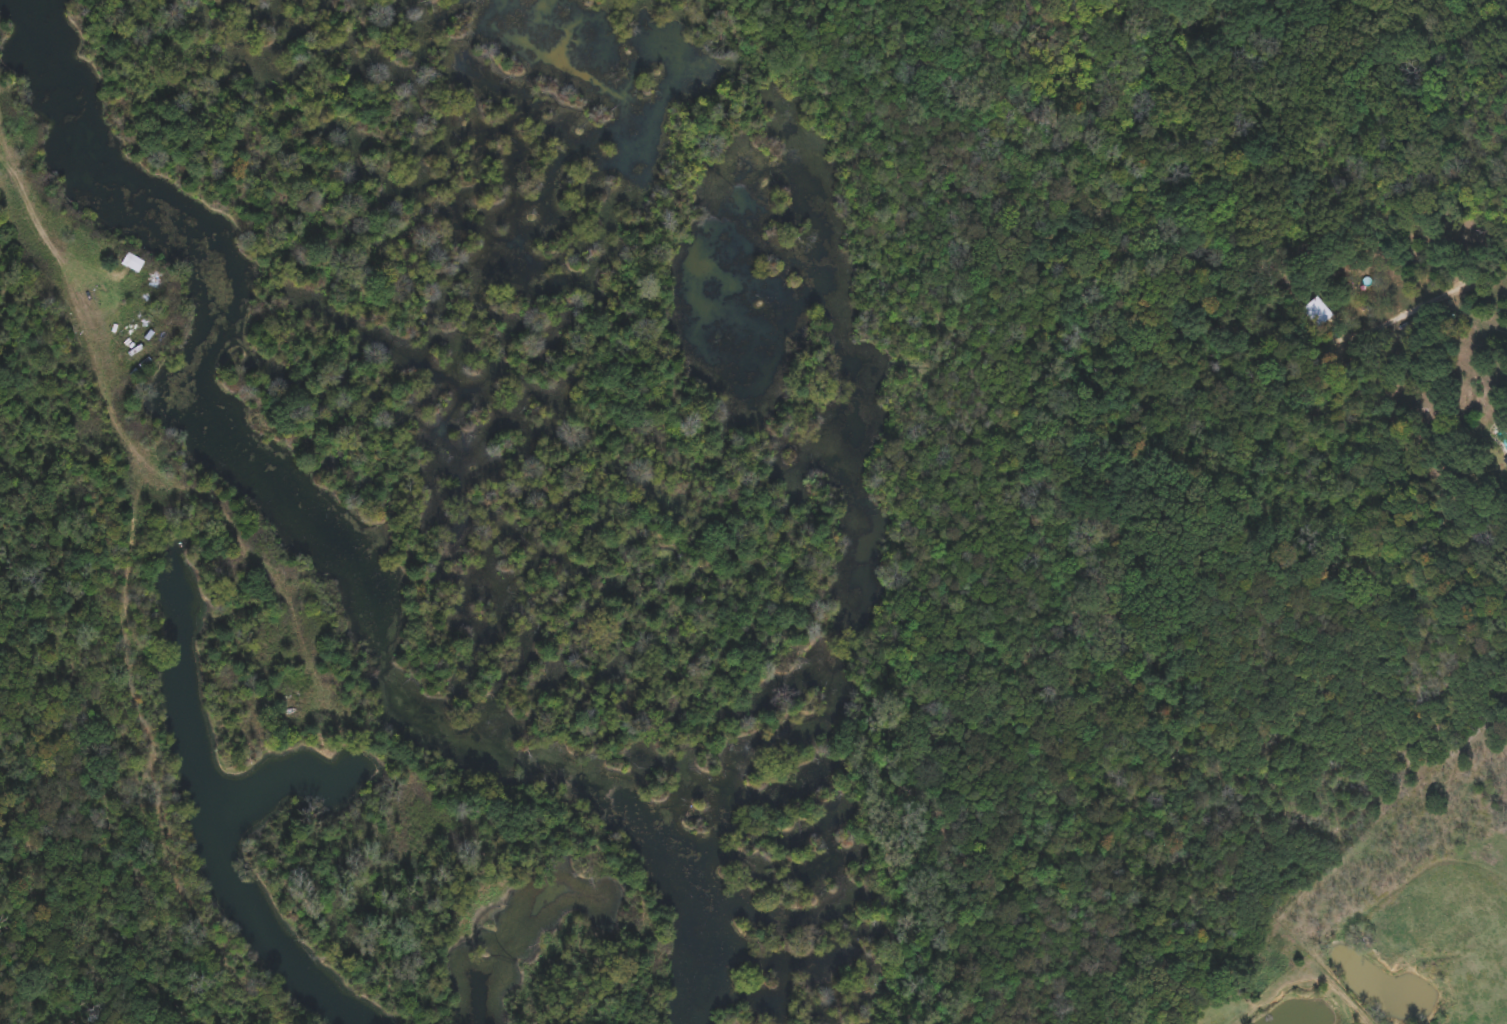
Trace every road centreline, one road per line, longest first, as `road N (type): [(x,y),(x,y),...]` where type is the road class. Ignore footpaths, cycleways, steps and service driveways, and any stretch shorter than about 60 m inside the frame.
road 1 (residential): [(16,178),(133,455)]

